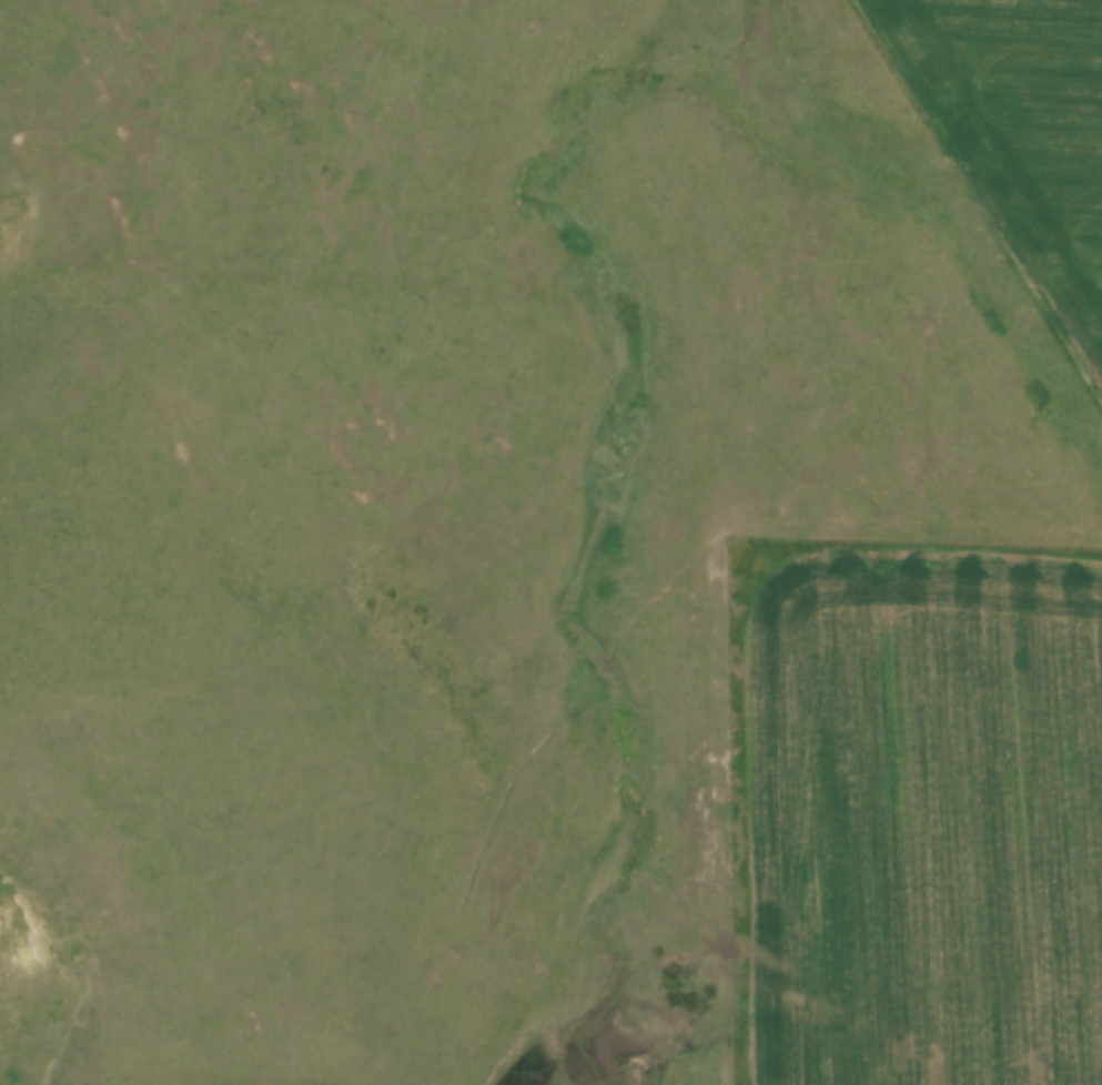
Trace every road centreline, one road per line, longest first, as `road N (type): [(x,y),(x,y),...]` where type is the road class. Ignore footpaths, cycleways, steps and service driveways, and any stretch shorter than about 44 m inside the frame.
road 1 (track): [(866,0),(1101,388)]

